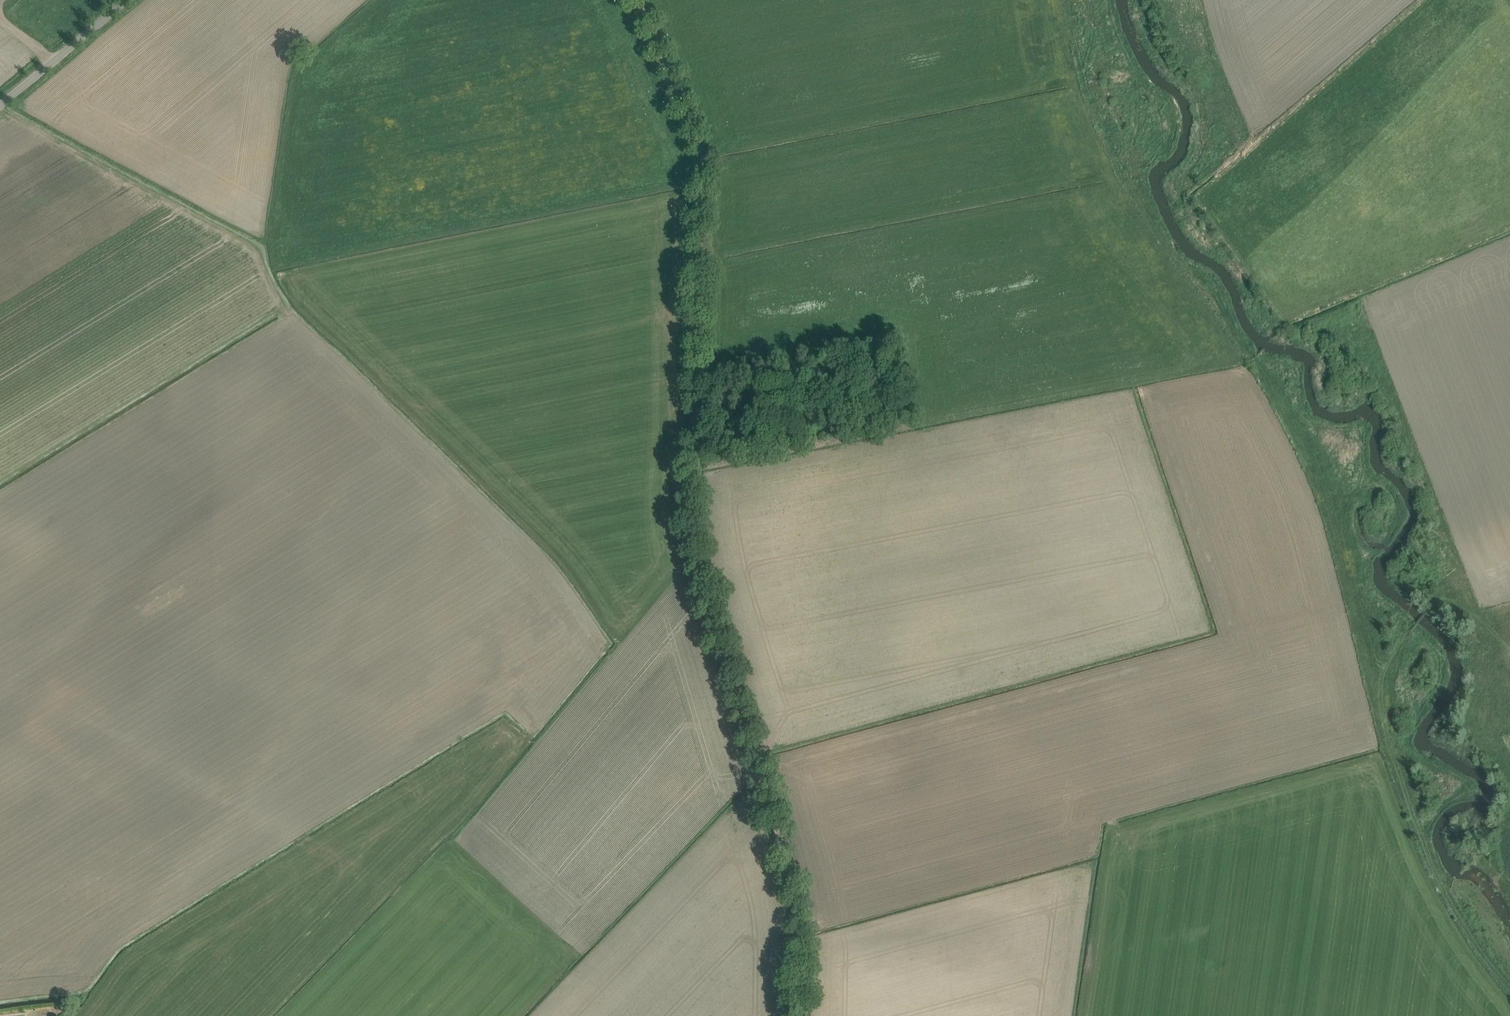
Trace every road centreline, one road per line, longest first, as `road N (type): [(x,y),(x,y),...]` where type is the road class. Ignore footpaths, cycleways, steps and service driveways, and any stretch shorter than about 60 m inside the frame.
road 1 (track): [(800,1015),(793,881),(696,552),(702,175),(695,132),(640,0)]
road 2 (unclassified): [(0,105),(127,0)]

